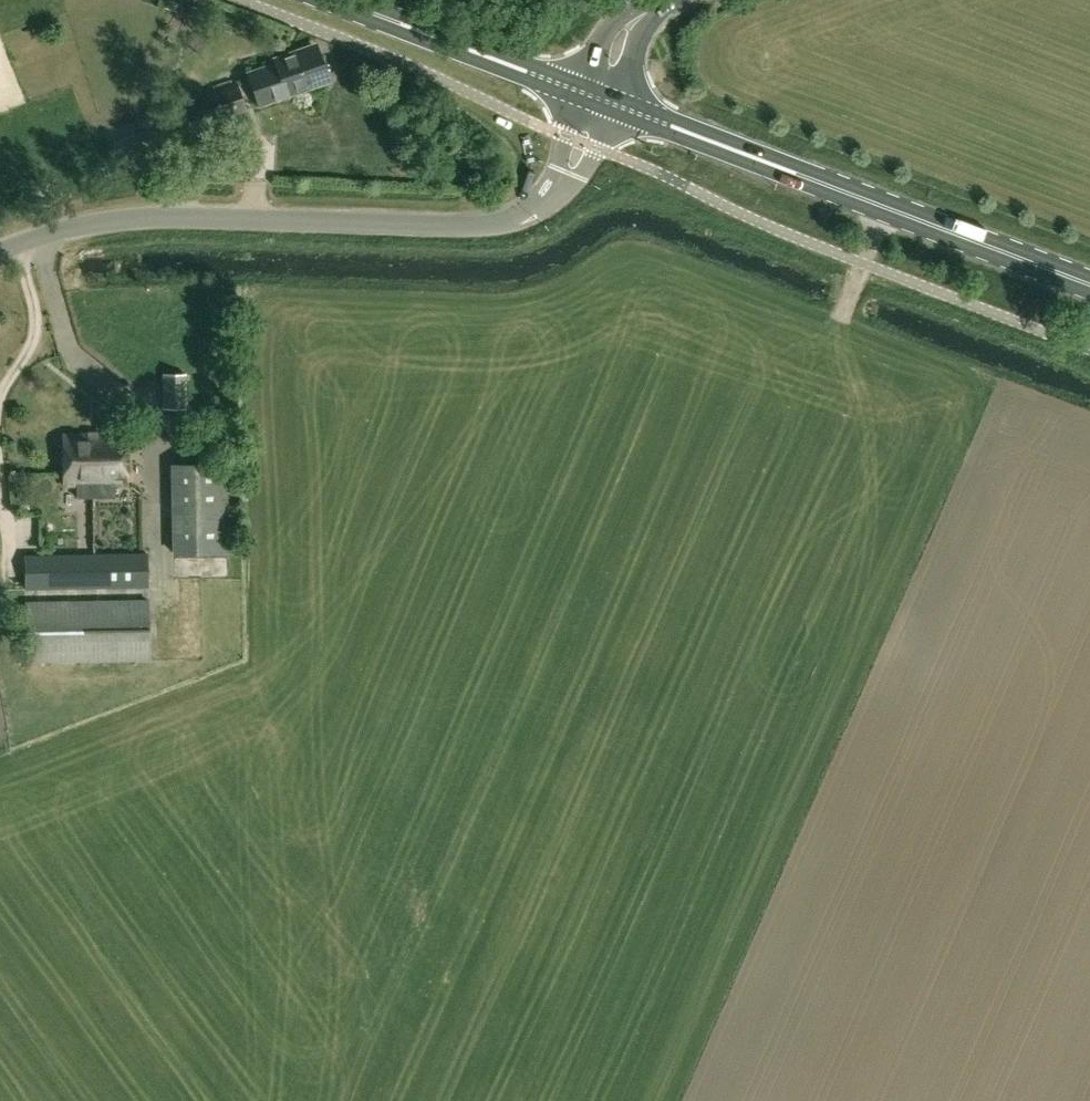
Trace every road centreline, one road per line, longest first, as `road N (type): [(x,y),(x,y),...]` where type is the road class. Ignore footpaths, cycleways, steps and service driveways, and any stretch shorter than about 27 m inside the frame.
road 1 (unclassified): [(0,248),(62,227),(154,214),(491,225),(533,209),(567,175)]
road 2 (primary): [(1089,284),(616,105)]
road 3 (primary): [(581,92),(340,0)]

